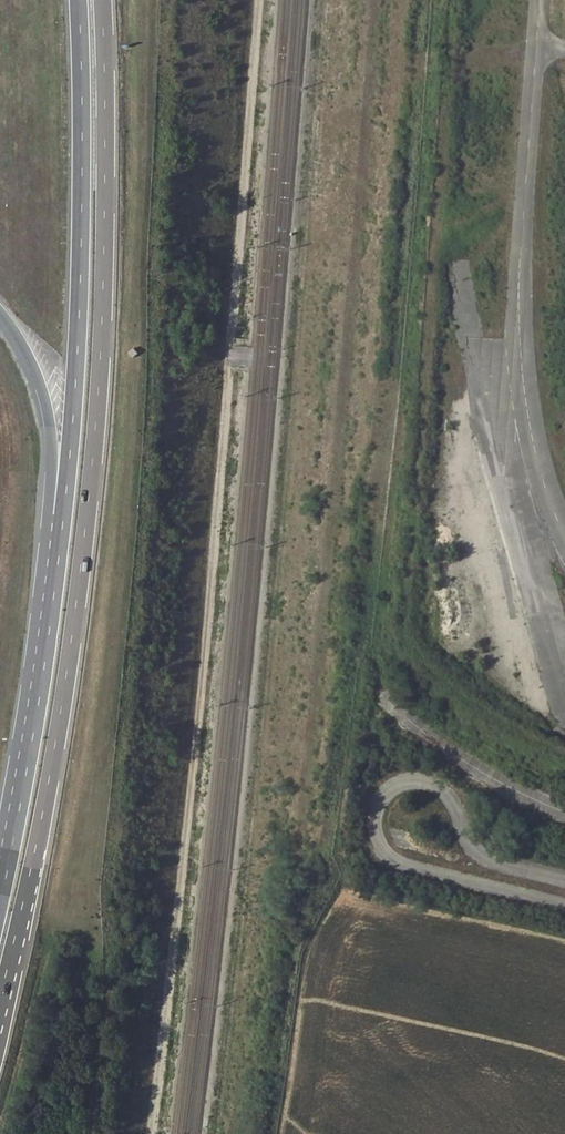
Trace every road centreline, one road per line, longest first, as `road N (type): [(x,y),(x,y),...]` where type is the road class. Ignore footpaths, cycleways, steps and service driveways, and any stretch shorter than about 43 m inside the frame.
road 1 (track): [(253,0),(202,669),(149,1133)]
road 2 (trunk): [(0,999),(50,779),(95,435),(102,0)]
road 3 (motorway): [(78,0),(80,279),(63,515)]
road 4 (motorway): [(63,515),(0,903)]
road 5 (motorway): [(0,317),(37,385),(63,515)]

